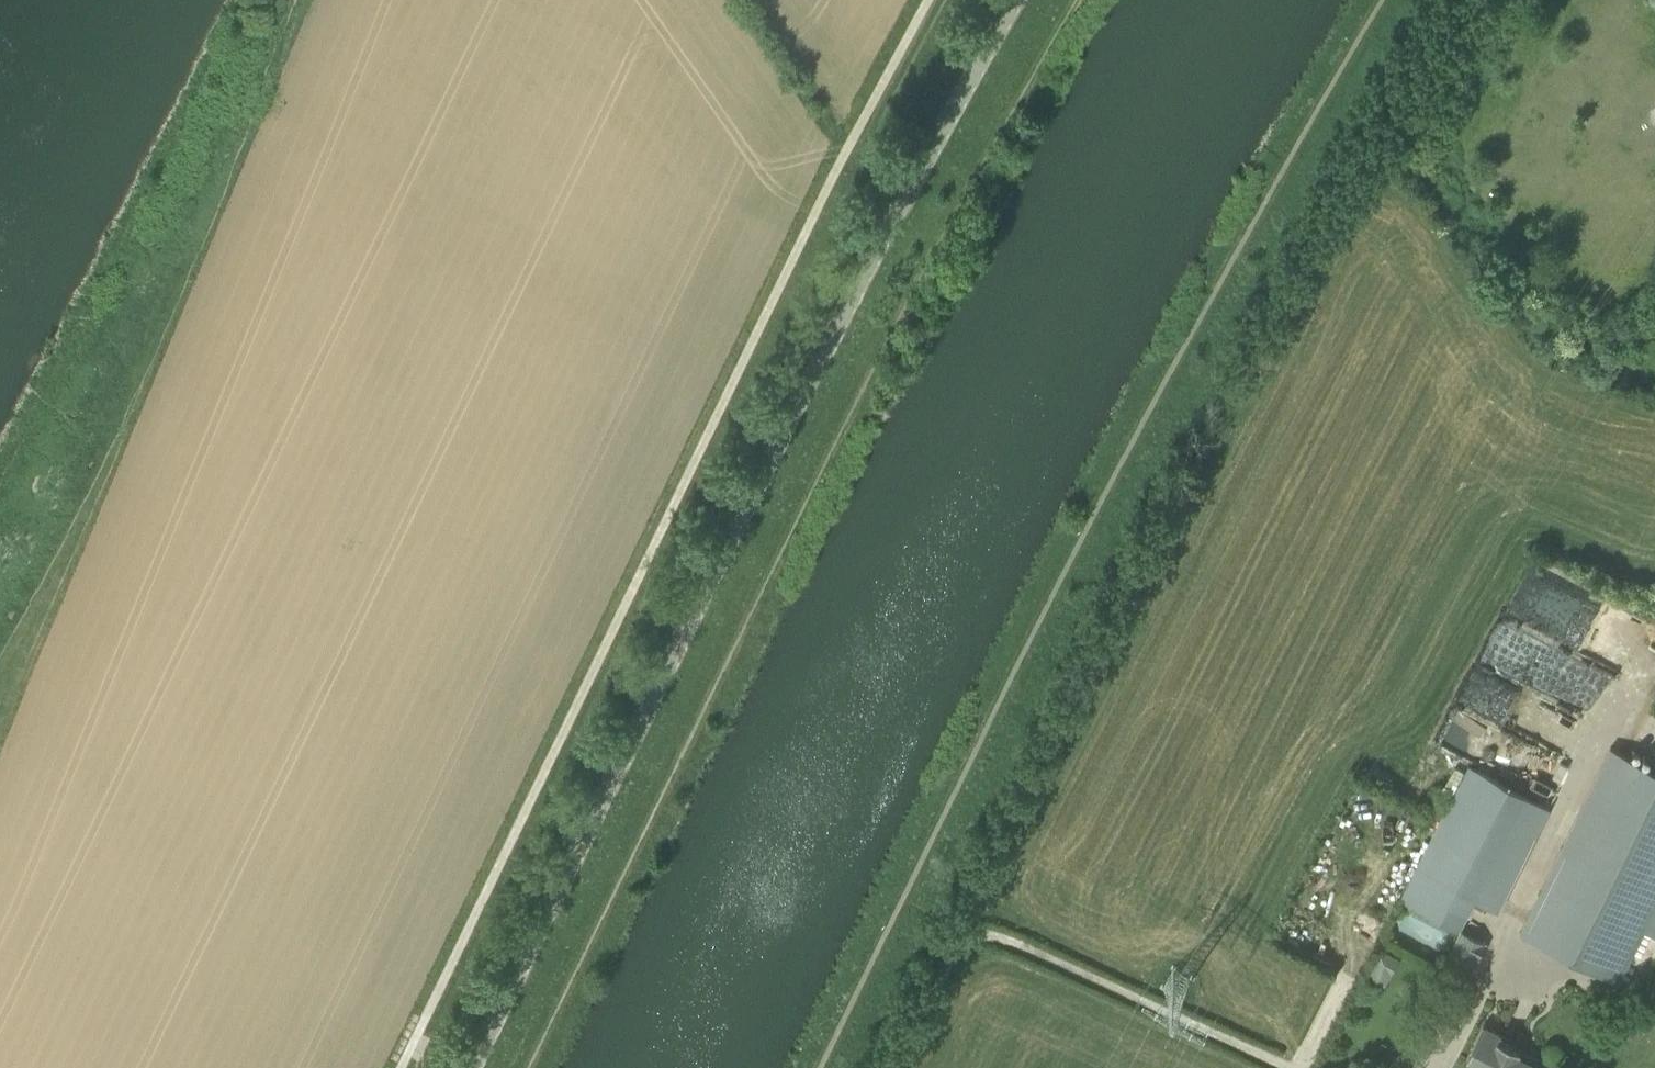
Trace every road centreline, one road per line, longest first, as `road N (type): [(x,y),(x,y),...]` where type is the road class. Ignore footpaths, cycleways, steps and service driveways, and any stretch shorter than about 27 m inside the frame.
road 1 (tertiary): [(472,1067),(903,212),(1023,0)]
road 2 (track): [(1305,1067),(1236,1031),(1000,941),(970,948),(911,1067)]

